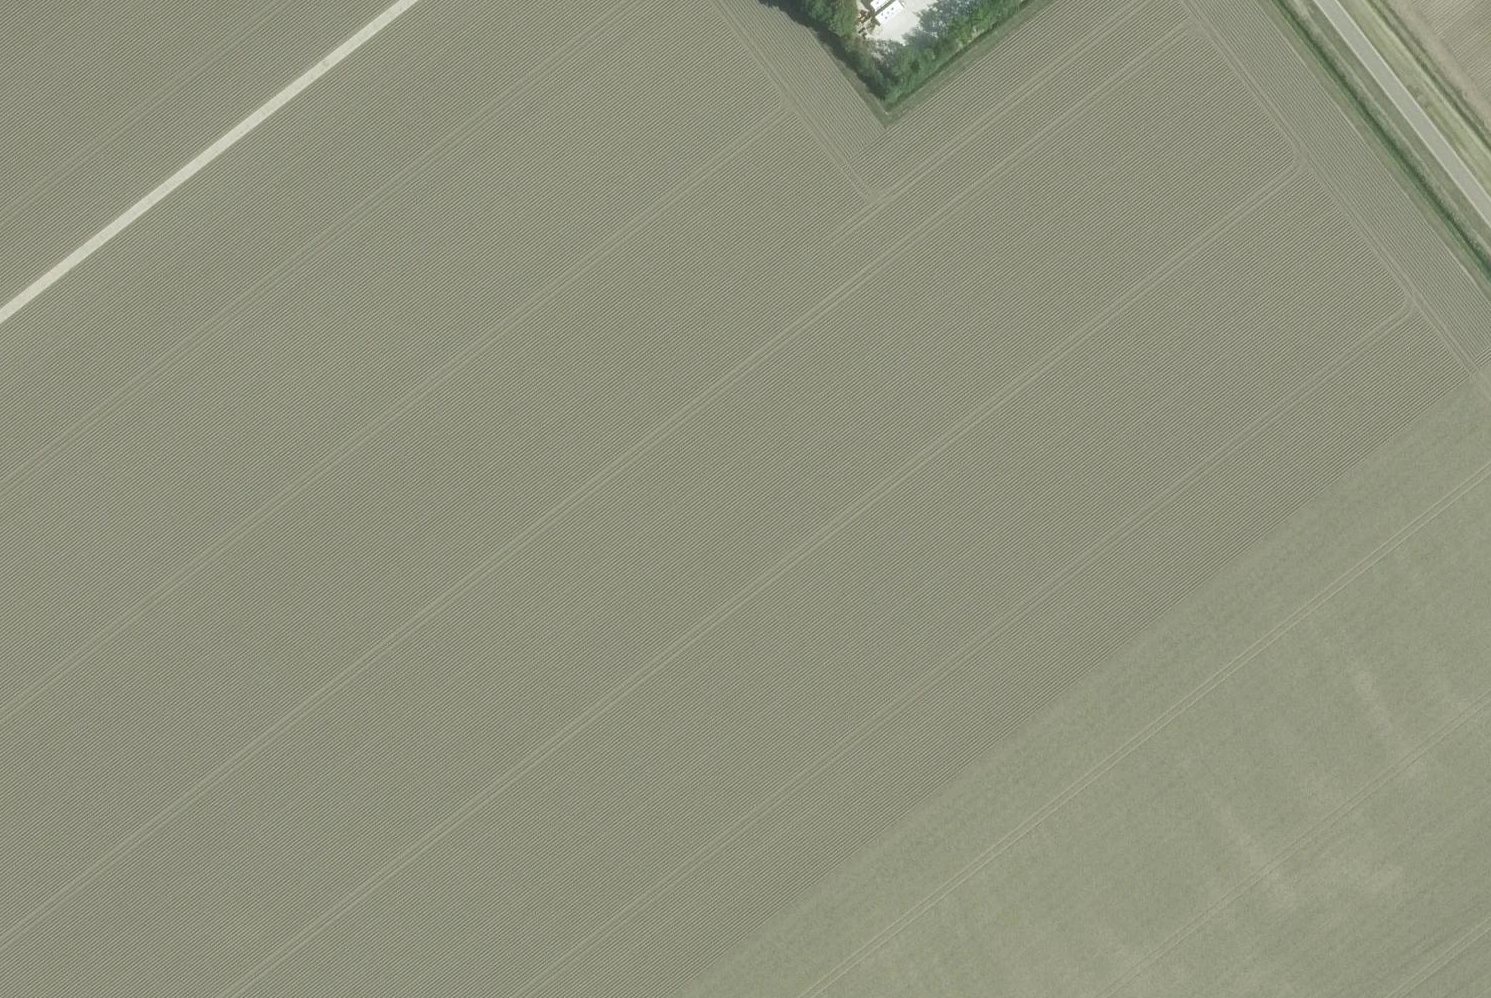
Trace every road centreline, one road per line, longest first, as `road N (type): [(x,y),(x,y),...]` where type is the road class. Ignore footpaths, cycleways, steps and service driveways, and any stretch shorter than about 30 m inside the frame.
road 1 (unclassified): [(1490,224),(1322,0)]

